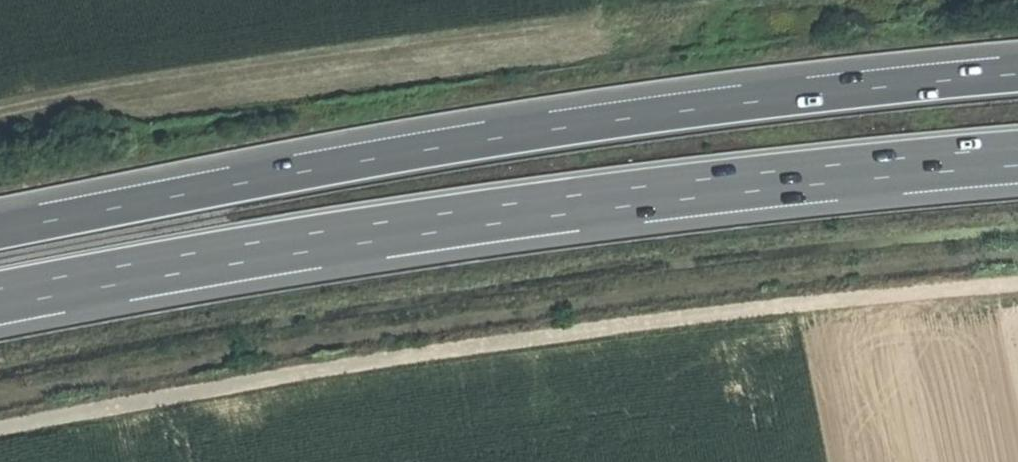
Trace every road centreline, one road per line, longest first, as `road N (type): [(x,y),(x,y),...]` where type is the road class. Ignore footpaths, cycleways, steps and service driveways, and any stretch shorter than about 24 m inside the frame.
road 1 (motorway): [(1017,75),(676,111),(0,231)]
road 2 (track): [(1017,289),(824,306),(309,376),(0,433)]
road 3 (motorway): [(0,289),(439,214),(1017,150)]

